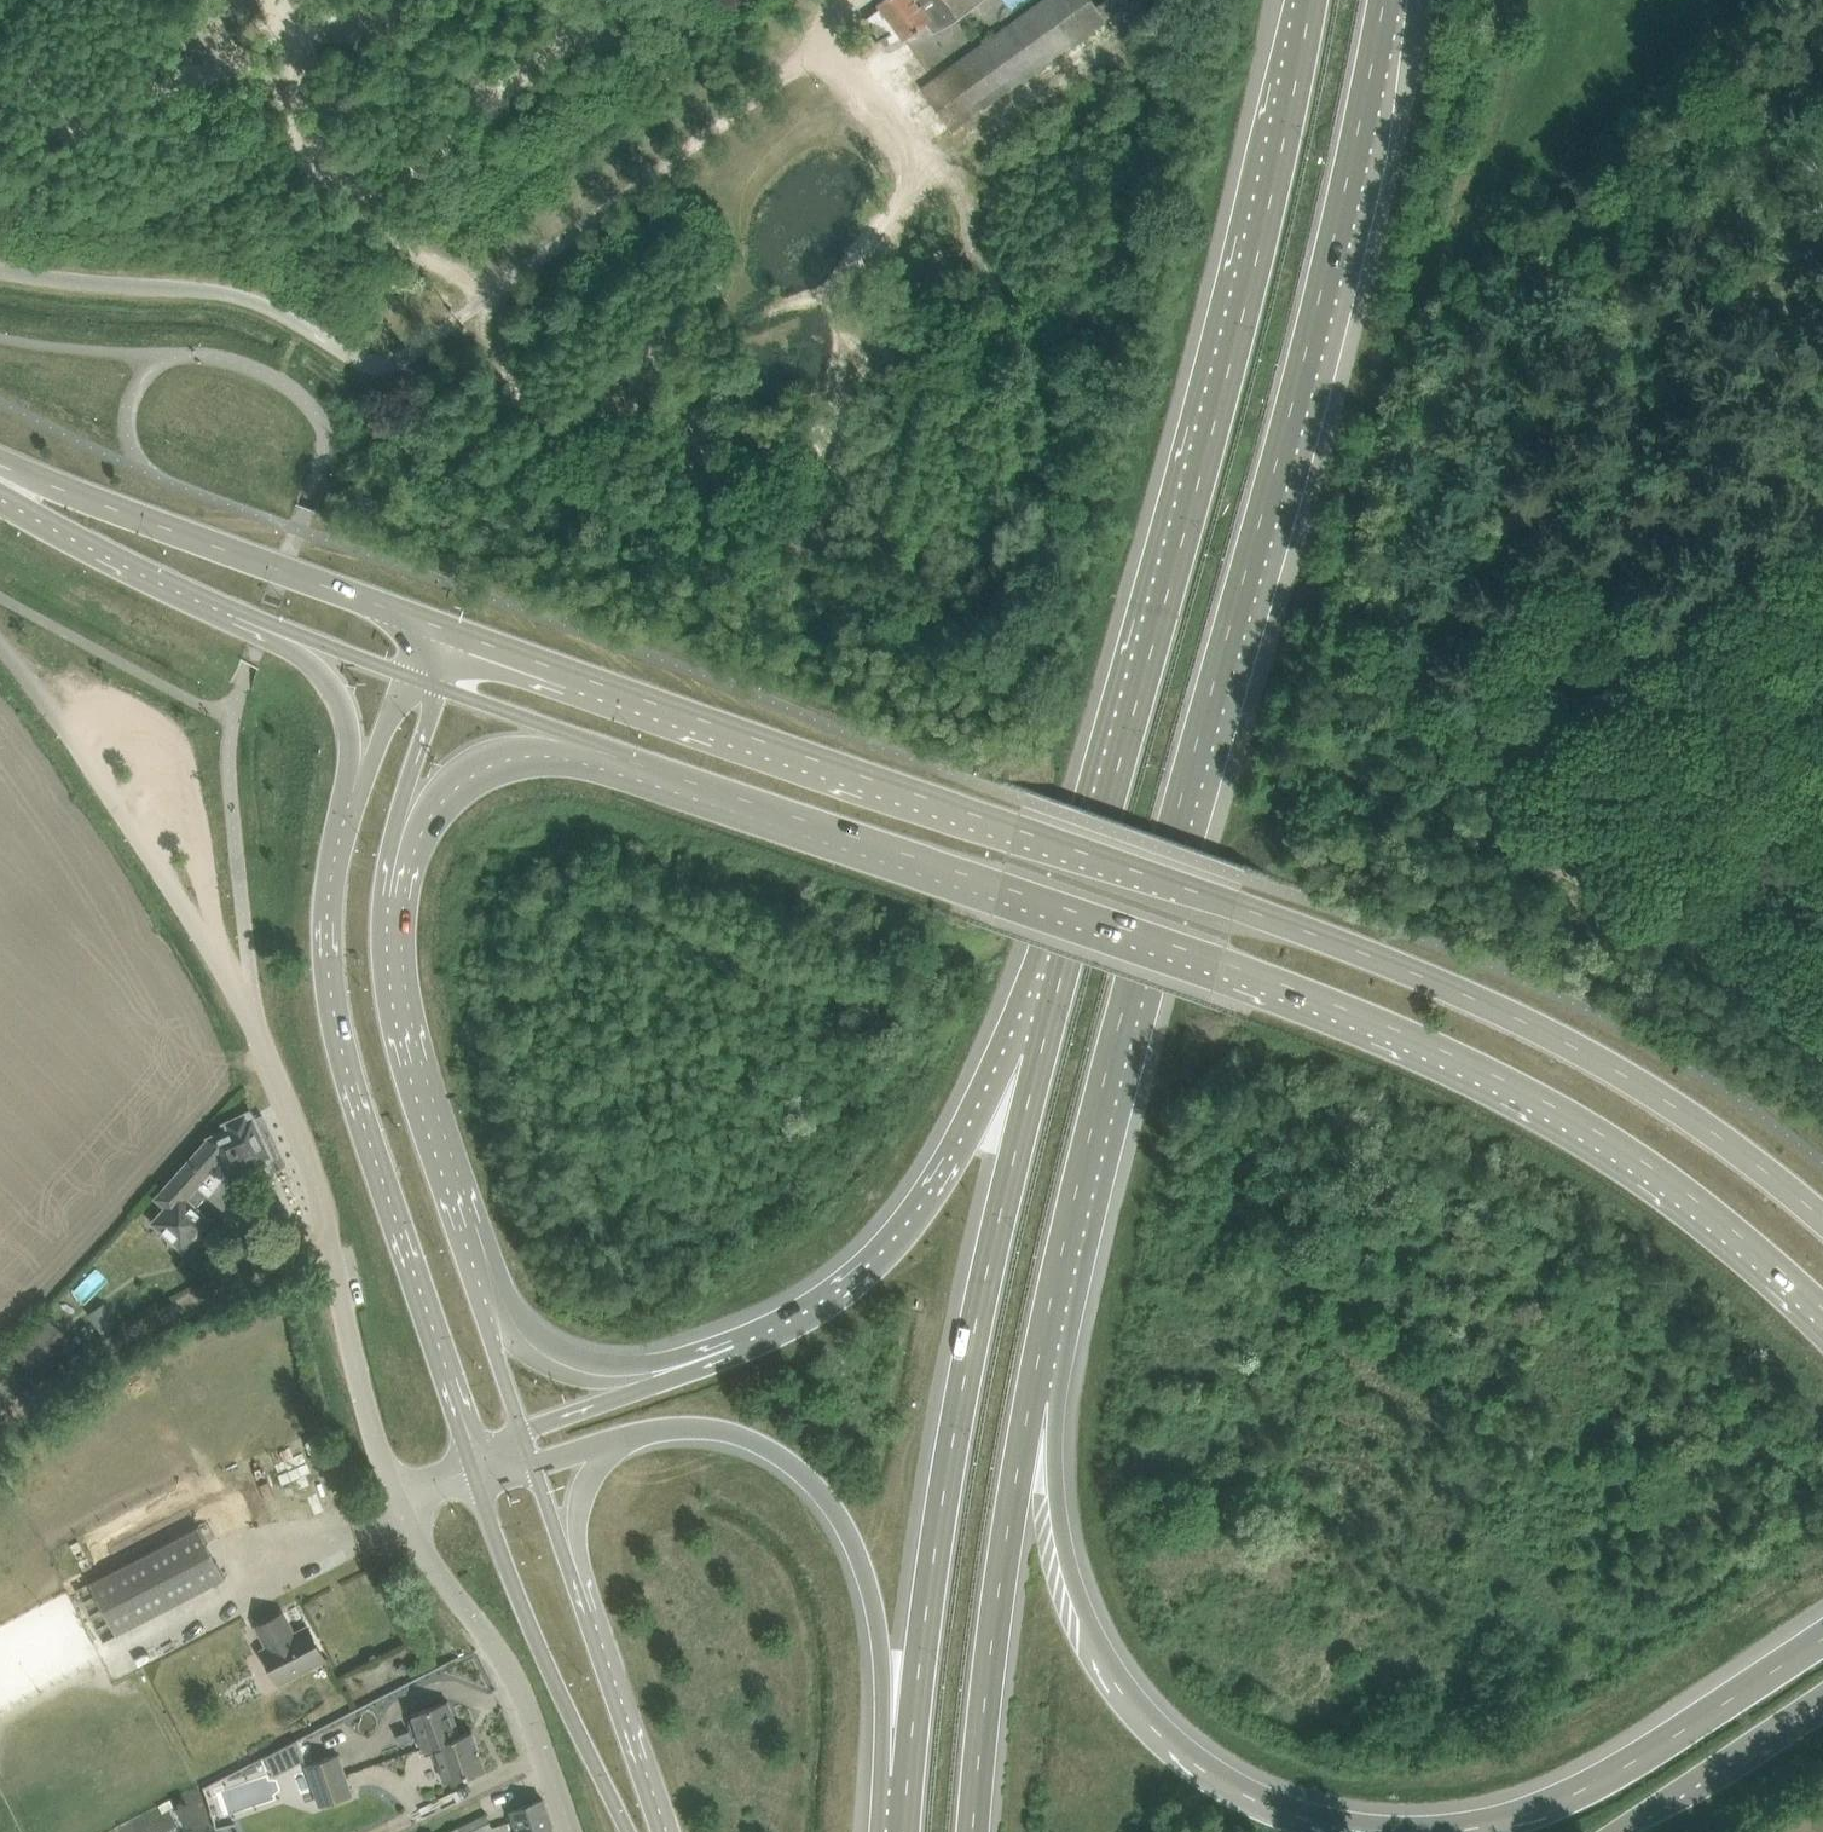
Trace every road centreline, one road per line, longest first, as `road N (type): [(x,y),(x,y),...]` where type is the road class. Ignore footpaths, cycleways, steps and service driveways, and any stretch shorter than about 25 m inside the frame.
road 1 (tertiary): [(1822,1221),(1697,1121),(1583,1051),(1406,969),(1015,826),(437,632)]
road 2 (trunk): [(1045,1329),(1316,314),(1384,0)]
road 3 (tertiary): [(605,757),(1221,960),(1431,1045),(1615,1140),(1757,1246),(1822,1313)]
road 4 (trunk): [(1086,888),(970,1342),(931,1552),(900,1831)]
road 5 (residential): [(822,45),(409,364),(371,365),(206,288),(0,270)]
road 6 (trunk): [(1312,0),(1246,299),(1086,888)]
road 7 (unclassified): [(60,732),(166,869),(257,1037),(293,1129),(362,1419),(398,1499)]
road 8 (tertiary): [(349,805),(328,937),(335,1030),(466,1451)]
road 9 (trunk): [(1351,1831),(1290,1817),(1225,1785),(1162,1736),(1106,1668),(1074,1590),(1057,1516),(1045,1329)]
road 10 (trunk): [(1086,888),(960,1143),(918,1210),(859,1274),(750,1341)]
road 11 (trunk): [(631,1437),(691,1430),(758,1445),(803,1479),(843,1531),(877,1629),(897,1831)]
road 12 (trunk): [(972,1831),(1000,1557),(1045,1329)]
road 13 (tertiary): [(437,632),(0,474)]
road 14 (trunk): [(1822,1640),(1604,1782),(1510,1822),(1457,1831)]
road 15 (tertiary): [(474,1265),(402,1025),(394,873)]
road 16 (unclassified): [(571,1831),(531,1709),(417,1547),(398,1499)]
road 17 (tertiary): [(476,1486),(517,1604),(628,1831)]
road 18 (trunk): [(750,1341),(646,1371),(577,1368),(531,1341),(474,1265)]
road 19 (tertiary): [(0,485),(41,524),(236,615)]
road 20 (tertiary): [(394,873),(431,821),(491,769),(551,755),(605,757)]
road 21 (tertiary): [(656,1831),(578,1585)]
road 22 (trunk): [(1611,1831),(1822,1694)]
road 23 (trunk): [(750,1341),(524,1431)]
road 24 (tertiary): [(236,615),(328,685),(347,723),(349,805)]
road 25 (tertiary): [(394,873),(439,691)]
road 26 (tertiary): [(236,615),(404,678)]
road 27 (tertiary): [(439,691),(605,757)]
road 28 (tertiary): [(524,1431),(474,1265)]
road 29 (trunk): [(578,1585),(581,1488),(631,1437)]
road 30 (tertiary): [(404,678),(349,805)]
road 31 (tertiary): [(578,1585),(536,1467)]

